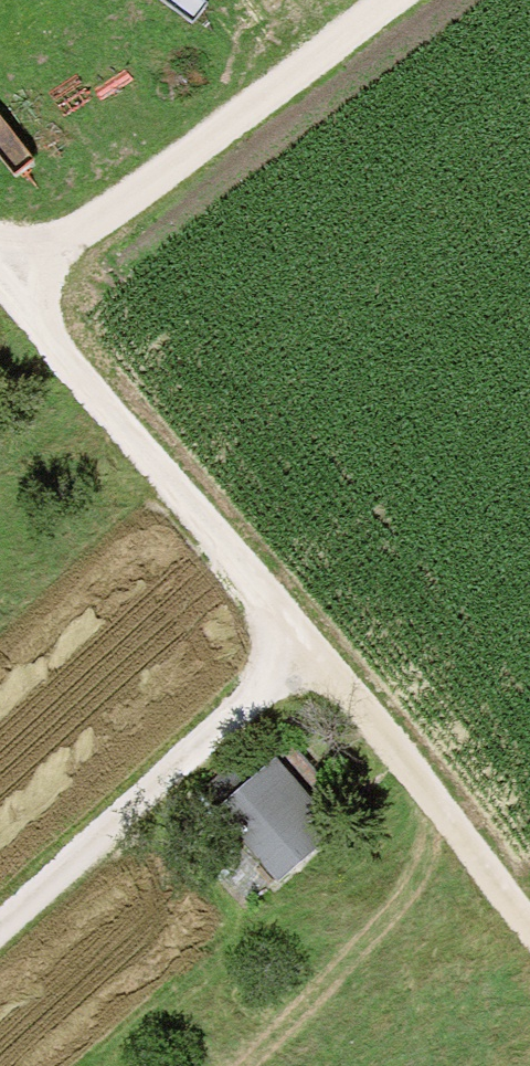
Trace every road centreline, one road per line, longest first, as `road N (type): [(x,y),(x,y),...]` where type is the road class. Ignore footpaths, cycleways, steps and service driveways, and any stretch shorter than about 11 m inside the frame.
road 1 (track): [(0,261),(529,940)]
road 2 (track): [(385,0),(16,280)]
road 3 (track): [(0,924),(303,652)]

